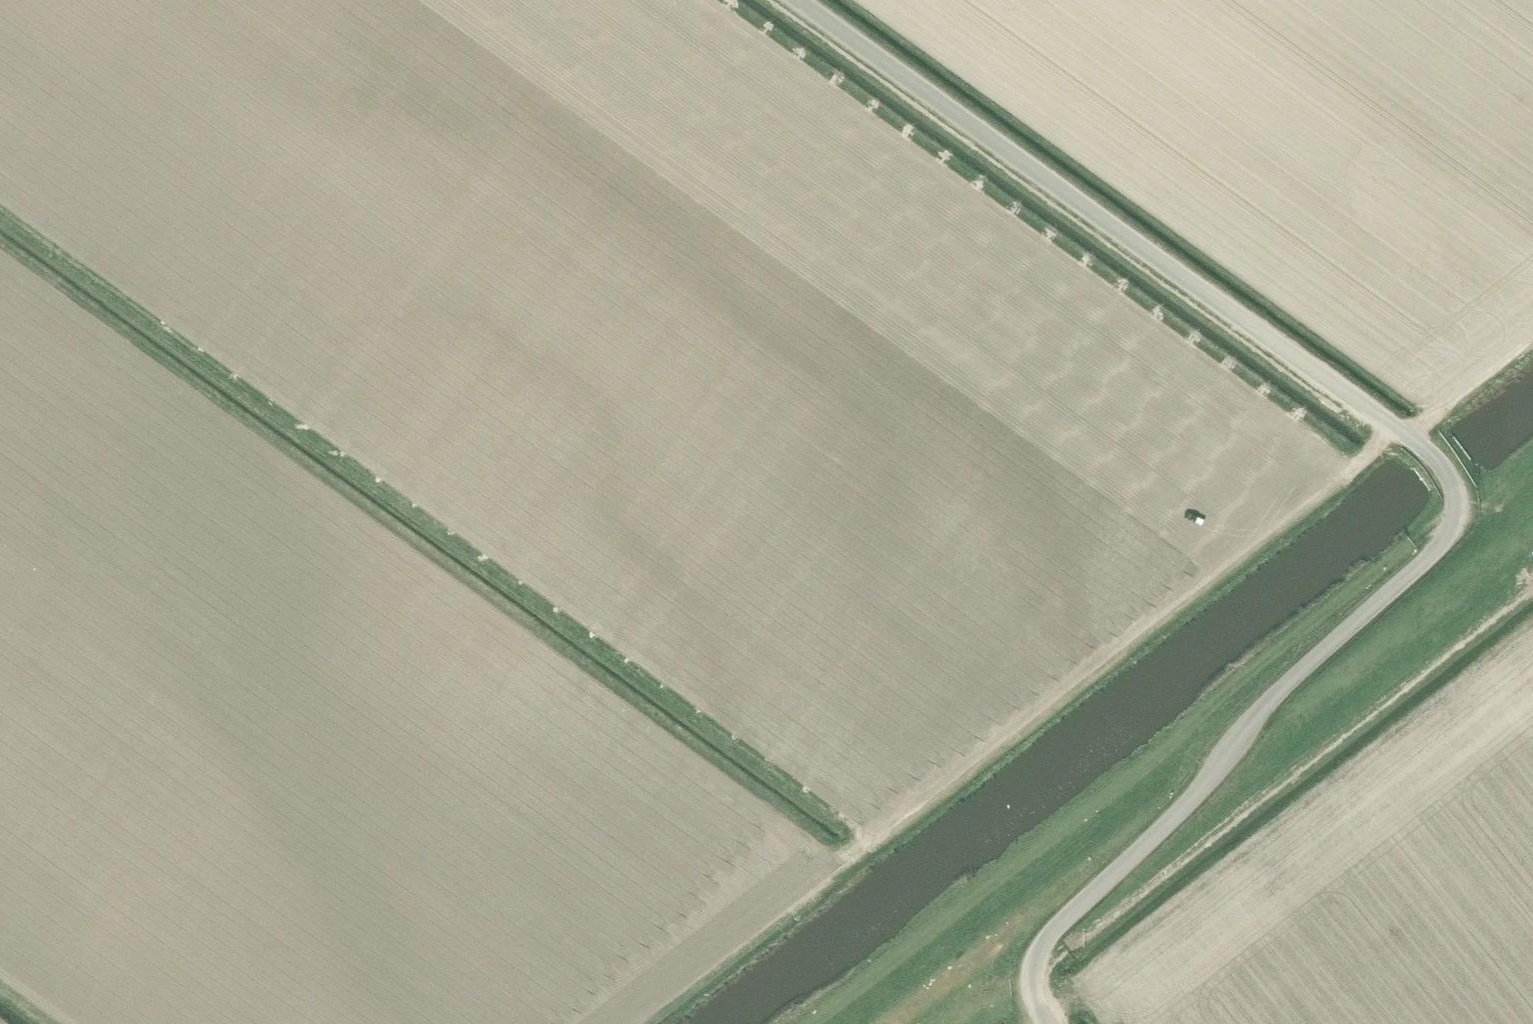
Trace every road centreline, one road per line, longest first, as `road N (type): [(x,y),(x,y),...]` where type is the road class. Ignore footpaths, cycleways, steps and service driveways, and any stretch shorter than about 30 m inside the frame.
road 1 (tertiary): [(1056,1023),(1040,1003),(1038,958),(1199,798),(1267,708),(1453,529),(1459,495),(1411,443),(792,0)]

